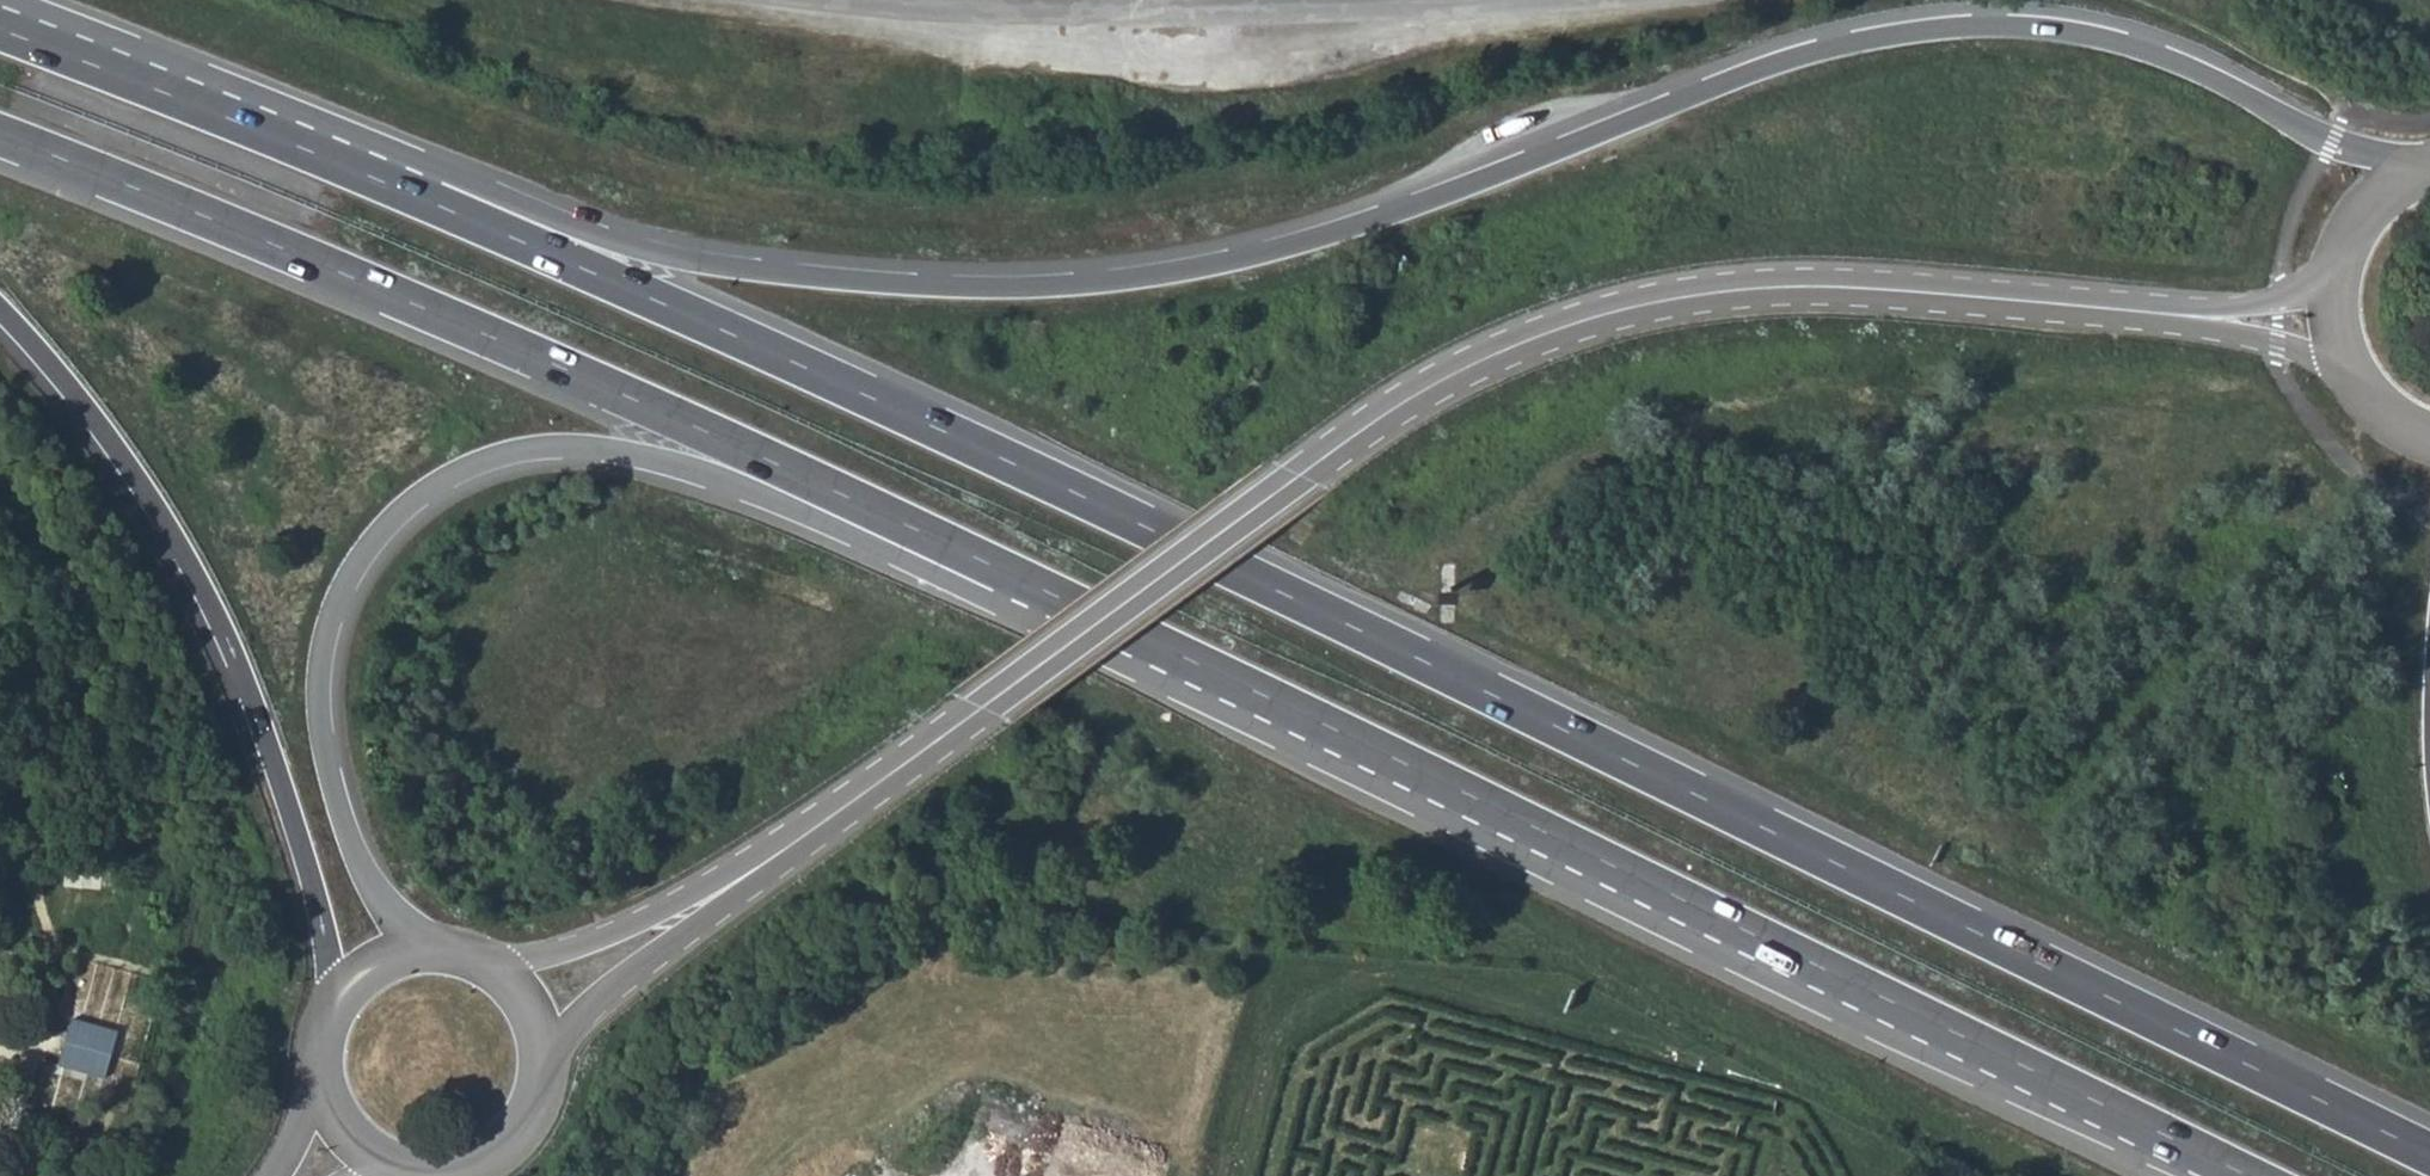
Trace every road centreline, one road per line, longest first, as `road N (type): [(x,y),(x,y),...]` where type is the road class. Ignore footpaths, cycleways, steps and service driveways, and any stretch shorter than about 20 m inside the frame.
road 1 (trunk): [(2429,1154),(1264,583),(398,187)]
road 2 (trunk): [(2415,168),(2322,136),(2143,47),(2039,25),(1971,25),(1806,53),(1371,220),(1119,278),(992,285),(714,266),(651,253),(493,192),(398,187)]
road 3 (tertiary): [(724,894),(992,711),(1348,443),(1527,341),(1635,310),(1771,288),(1986,296),(2134,313)]
road 4 (trunk): [(1056,599),(2247,1175)]
road 5 (trunk): [(431,952),(369,876),(336,773),(334,639),(351,581),(381,533),(463,471),(563,447),(623,452),(713,476),(960,585),(1056,599)]
road 6 (trunk): [(0,136),(566,370),(1056,599)]
road 7 (trunk): [(0,323),(87,412),(157,514),(242,675),(310,871),(336,1001)]
road 8 (residential): [(1585,0),(1190,18),(837,0)]
road 9 (trunk): [(398,187),(0,32)]
road 10 (tertiary): [(533,1092),(645,961),(724,894)]
road 11 (tertiary): [(724,894),(615,936),(483,967)]
road 12 (tertiary): [(2134,313),(2277,347),(2349,383)]
road 13 (tertiary): [(2332,267),(2283,303),(2234,313),(2134,313)]
road 14 (tertiary): [(387,1164),(447,1170),(476,1160),(501,1143),(533,1092)]
road 15 (tertiary): [(533,1092),(534,1035),(523,1008),(483,967)]
road 16 (tertiary): [(2415,168),(2362,208),(2332,267)]
road 17 (tertiary): [(2332,267),(2329,327),(2349,383)]

